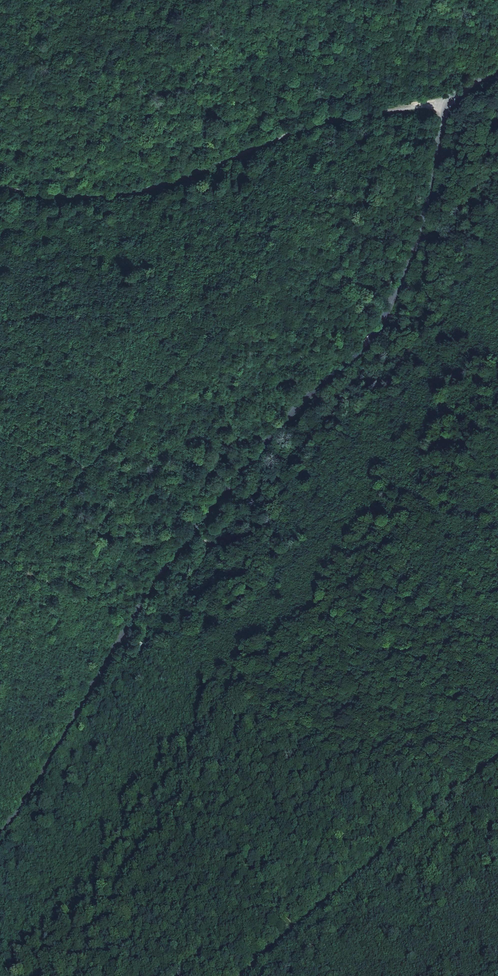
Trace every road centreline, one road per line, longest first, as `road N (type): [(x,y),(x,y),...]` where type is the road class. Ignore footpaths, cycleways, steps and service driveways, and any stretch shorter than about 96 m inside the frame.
road 1 (tertiary): [(0,837),(131,621),(241,479),(375,336),(413,246),(447,106),(497,71)]
road 2 (track): [(447,106),(390,109),(291,135),(138,195),(82,201),(0,189)]
road 3 (track): [(497,754),(241,975)]

